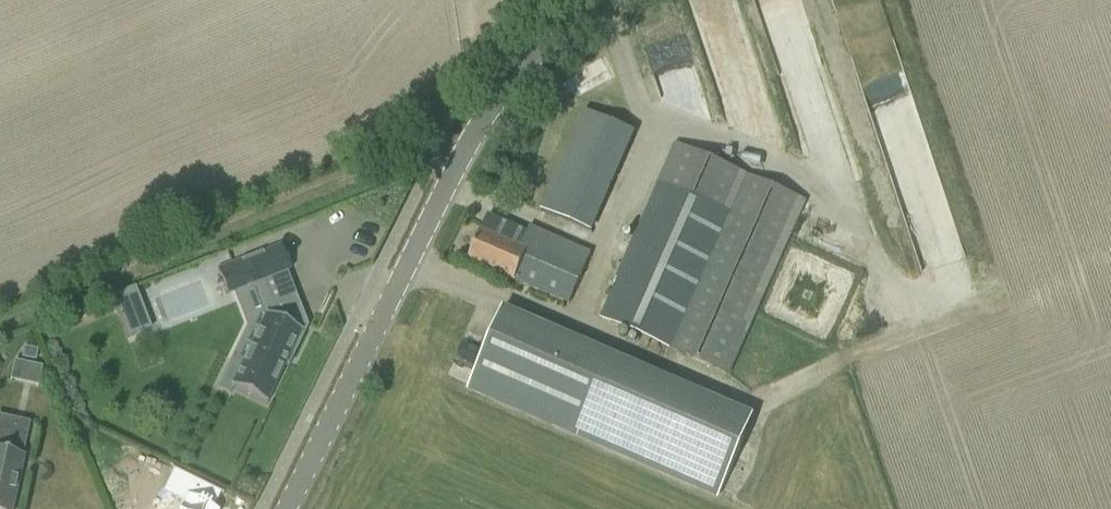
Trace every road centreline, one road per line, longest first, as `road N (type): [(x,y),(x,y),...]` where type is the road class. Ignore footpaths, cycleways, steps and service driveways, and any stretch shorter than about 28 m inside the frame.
road 1 (tertiary): [(289,508),(454,170),(499,94),(595,0)]
road 2 (track): [(0,321),(390,156),(420,151),(454,170)]

